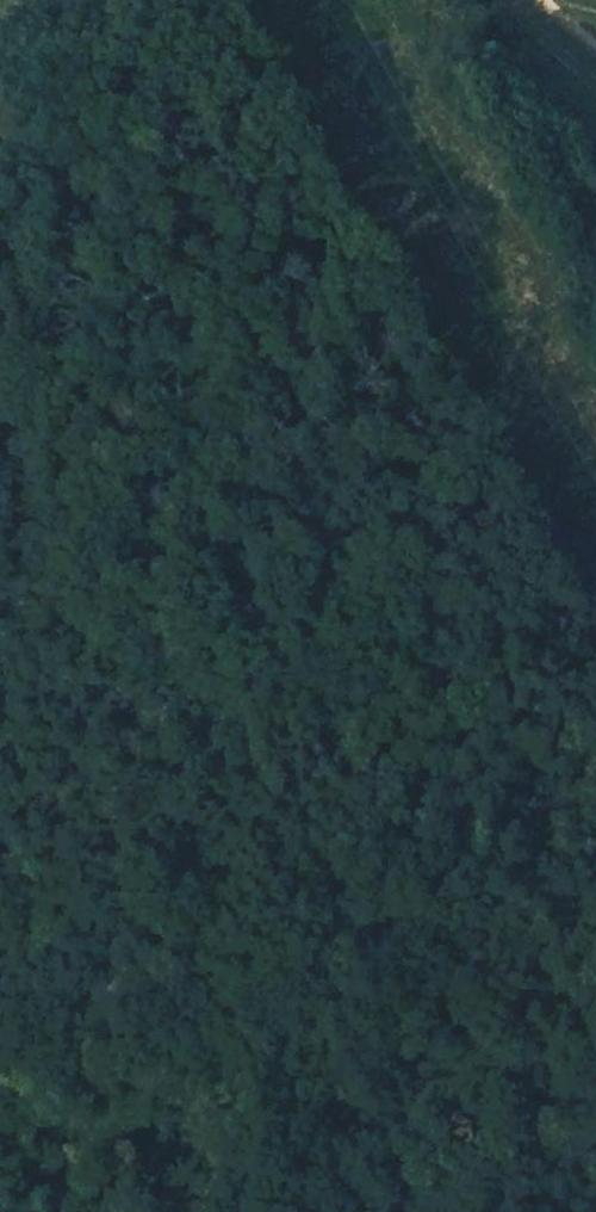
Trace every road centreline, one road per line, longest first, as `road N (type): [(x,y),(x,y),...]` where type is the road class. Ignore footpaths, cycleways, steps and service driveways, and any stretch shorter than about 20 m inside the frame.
road 1 (track): [(595,88),(504,0)]

